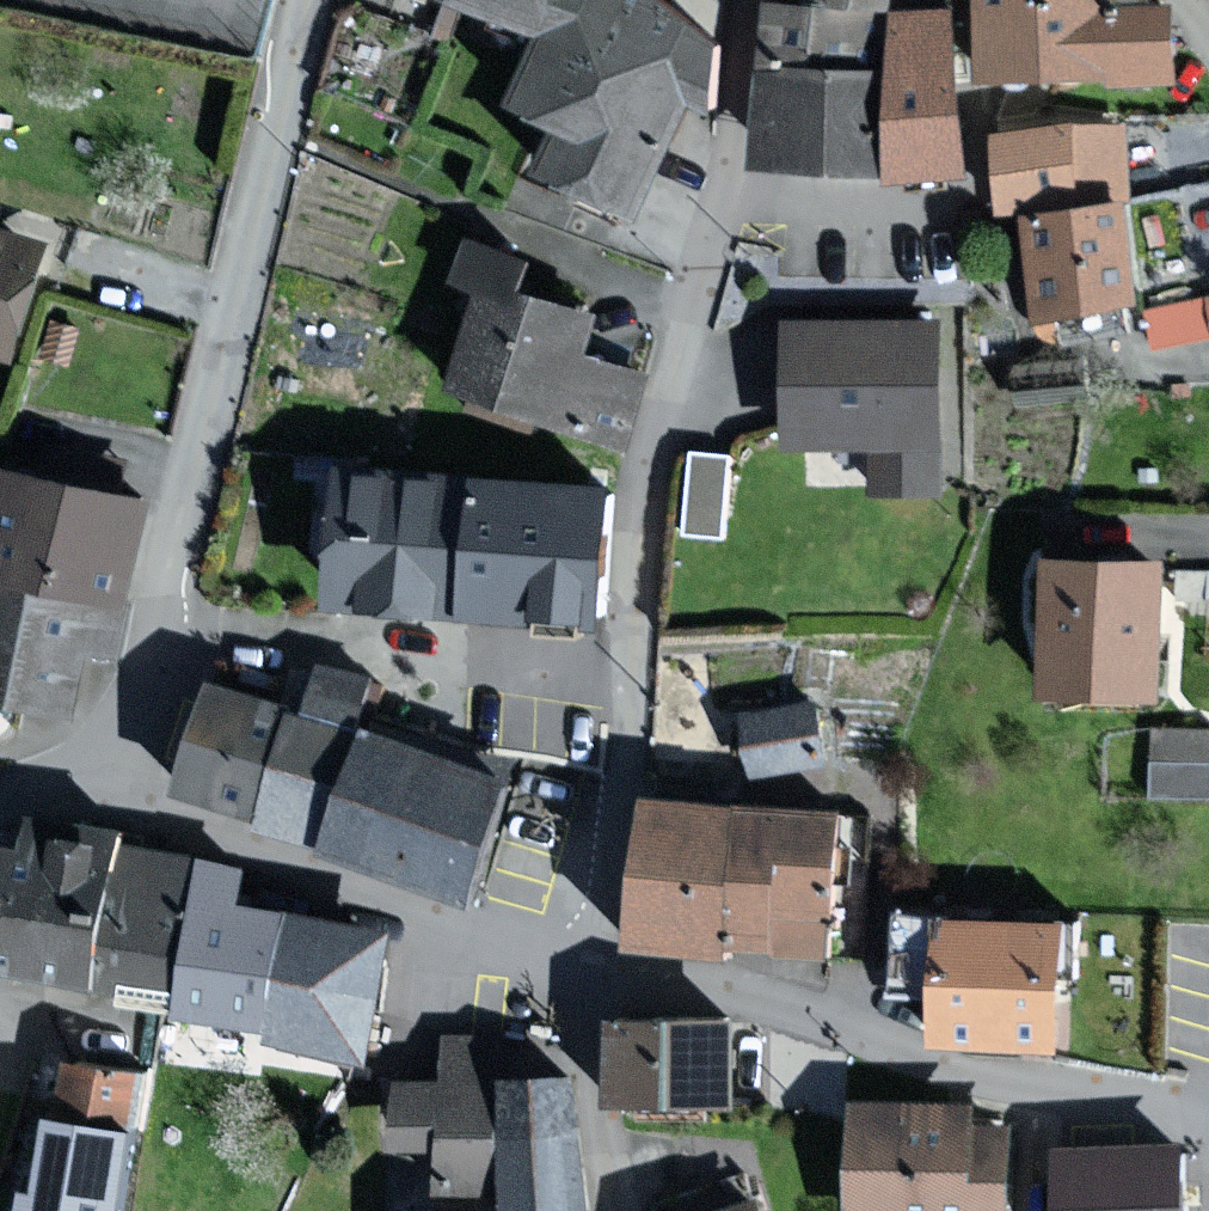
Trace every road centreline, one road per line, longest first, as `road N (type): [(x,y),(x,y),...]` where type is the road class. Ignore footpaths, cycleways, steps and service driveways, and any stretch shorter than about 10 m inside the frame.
road 1 (residential): [(758,0),(725,196),(658,449),(636,591),(628,745),(597,891),(569,966)]
road 2 (residential): [(97,790),(160,650),(308,0)]
road 3 (residential): [(569,966),(712,989),(1027,1089),(1208,1129)]
road 4 (residential): [(97,790),(569,966)]
road 5 (residential): [(569,966),(619,1210)]

